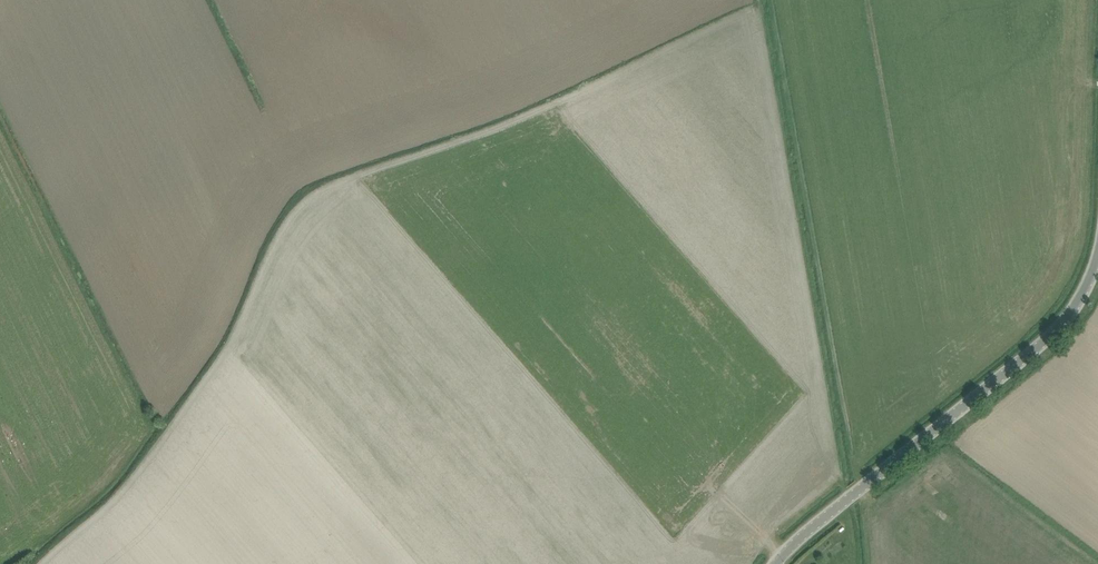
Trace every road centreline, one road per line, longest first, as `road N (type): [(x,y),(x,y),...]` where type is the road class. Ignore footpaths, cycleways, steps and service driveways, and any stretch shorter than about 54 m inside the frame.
road 1 (unclassified): [(776,563),(1061,328),(1097,260)]

